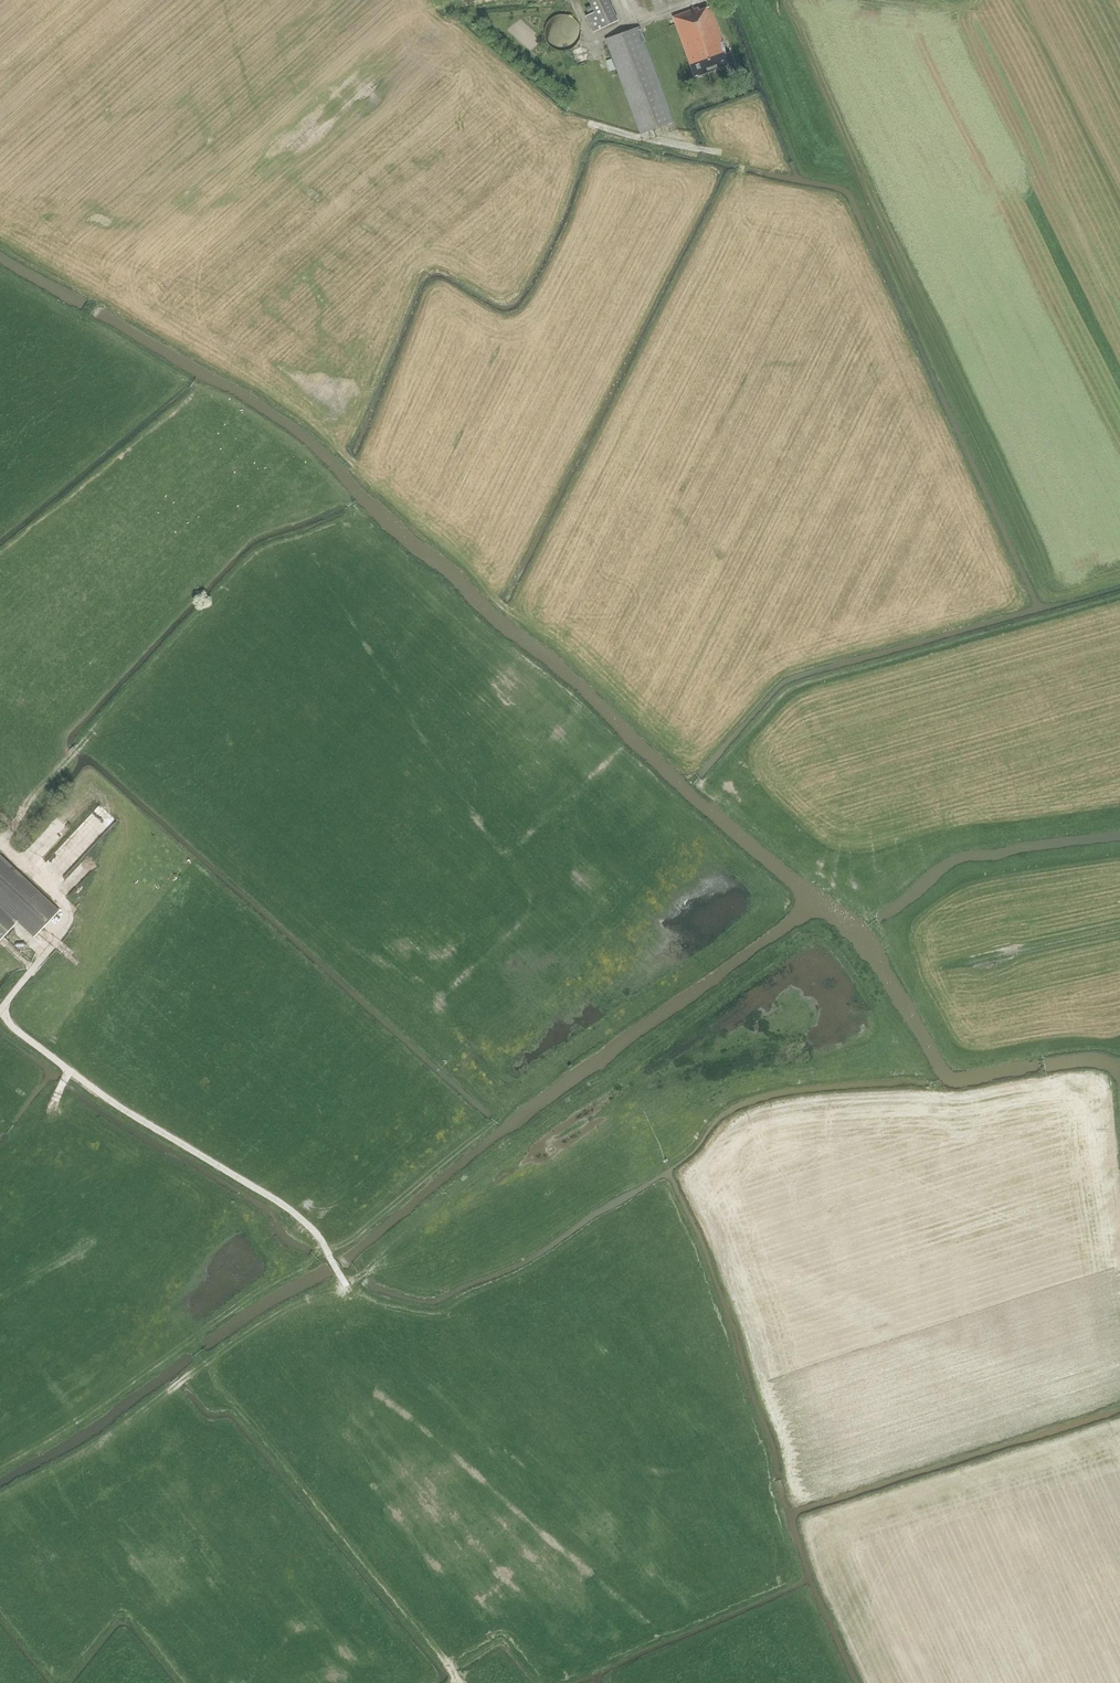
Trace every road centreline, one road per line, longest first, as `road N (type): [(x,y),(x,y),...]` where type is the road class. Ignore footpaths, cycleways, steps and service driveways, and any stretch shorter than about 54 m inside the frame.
road 1 (track): [(69,1070),(294,1213),(322,1241),(345,1284)]
road 2 (track): [(0,845),(65,906),(64,933),(0,1011)]
road 3 (track): [(1,1009),(69,1070),(52,1108)]

